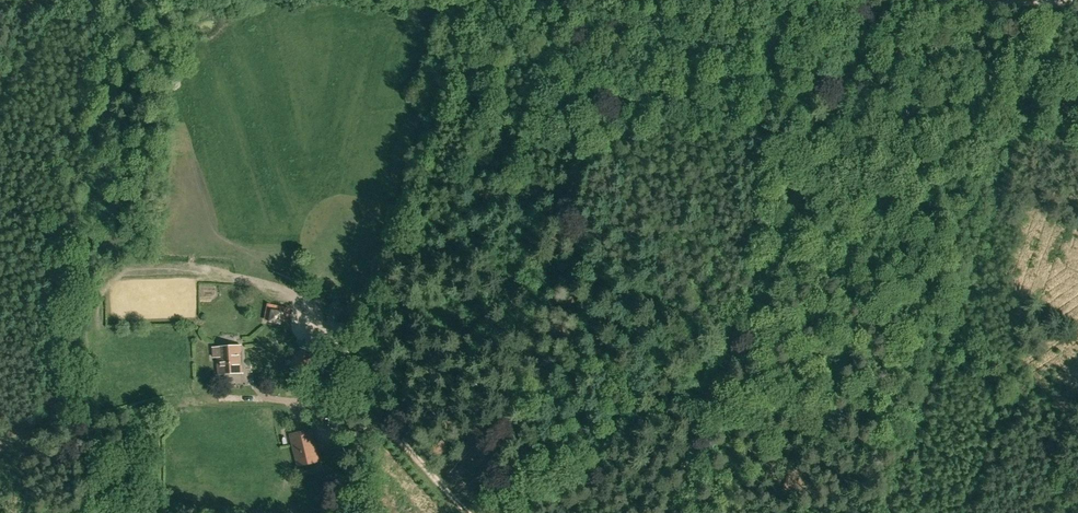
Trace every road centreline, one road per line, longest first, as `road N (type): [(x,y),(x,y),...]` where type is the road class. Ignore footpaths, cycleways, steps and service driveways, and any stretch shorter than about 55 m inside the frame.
road 1 (track): [(679,512),(887,0)]
road 2 (track): [(459,512),(399,435),(351,406),(255,400),(148,413)]
road 3 (track): [(480,512),(541,312)]
road 4 (track): [(1063,3),(887,0)]

